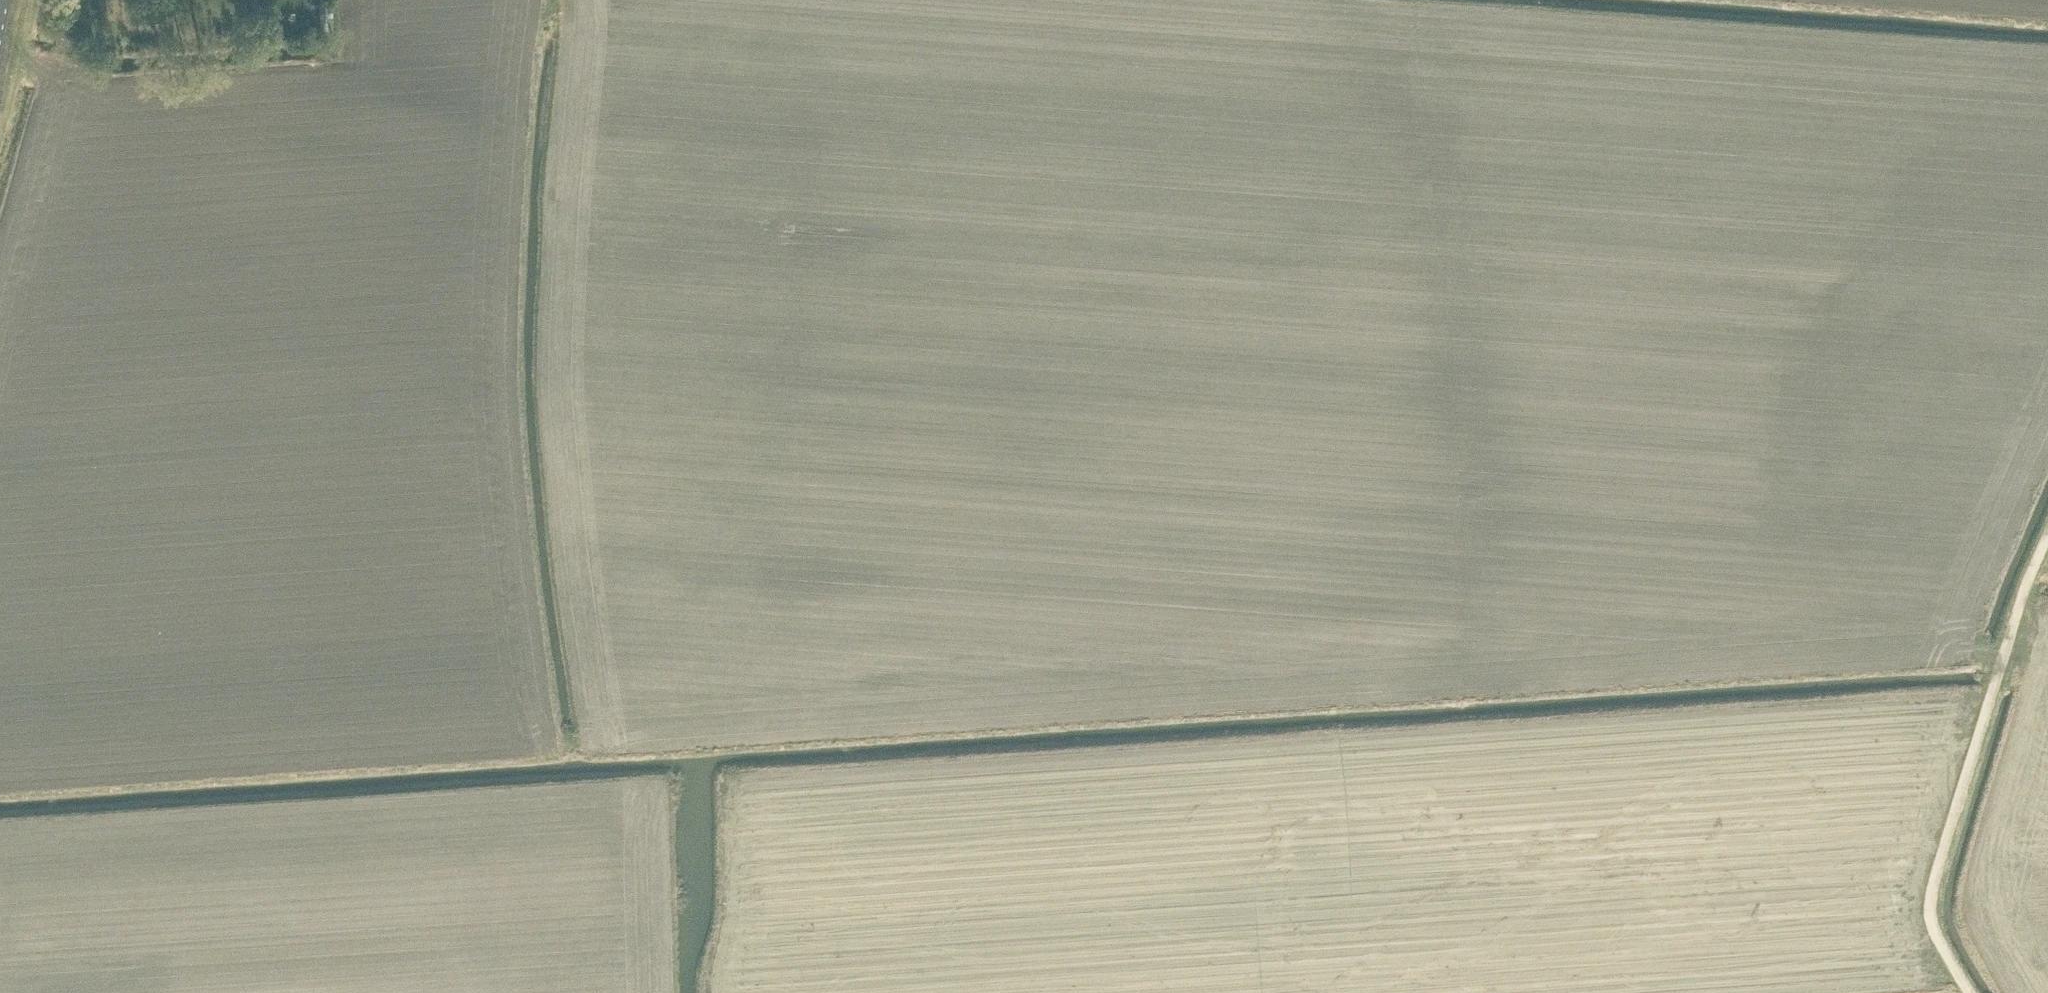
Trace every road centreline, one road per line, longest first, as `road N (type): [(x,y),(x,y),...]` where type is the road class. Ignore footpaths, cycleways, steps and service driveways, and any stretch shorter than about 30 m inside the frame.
road 1 (track): [(1970,992),(1938,938),(1931,896),(2047,536)]

